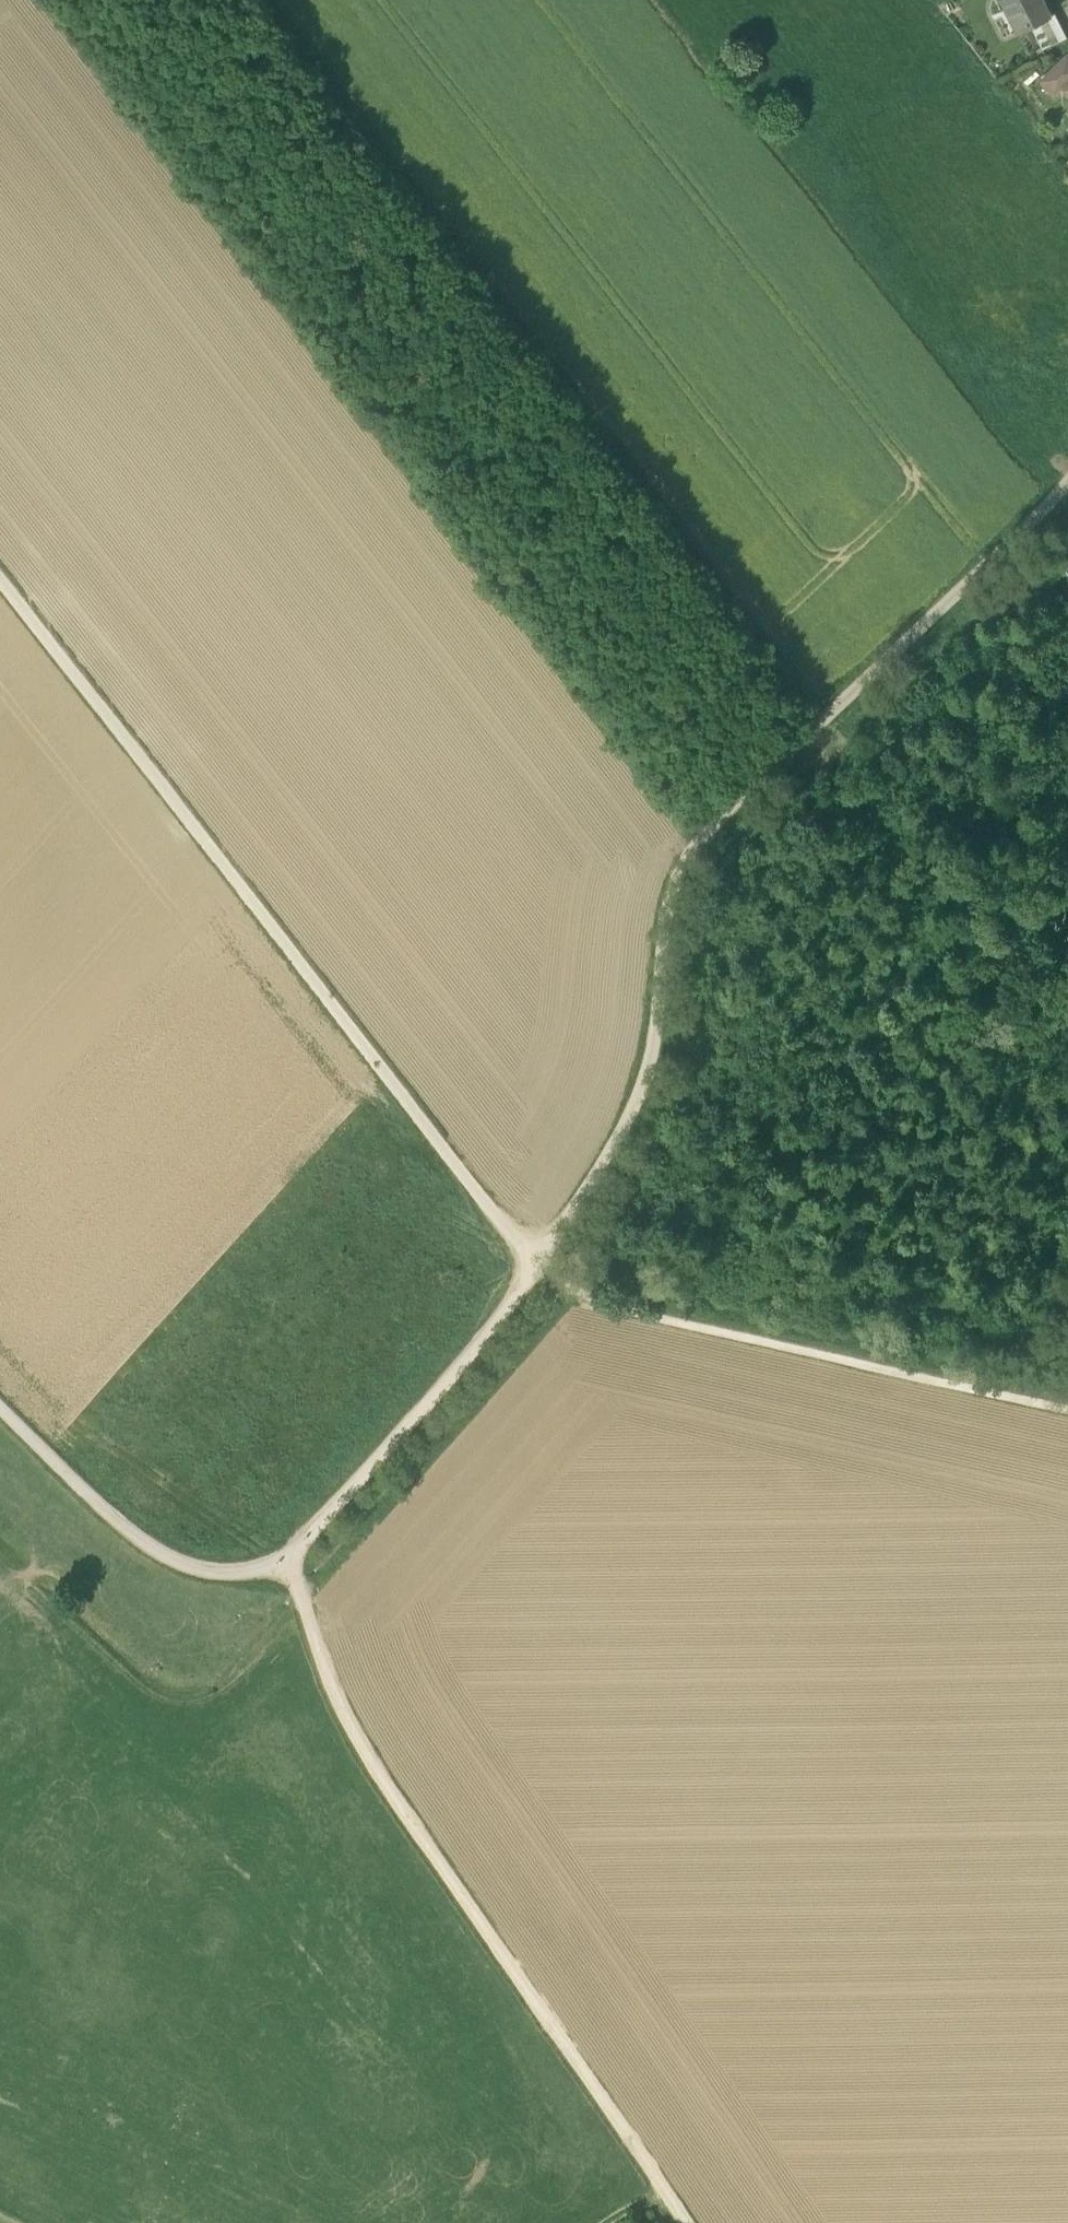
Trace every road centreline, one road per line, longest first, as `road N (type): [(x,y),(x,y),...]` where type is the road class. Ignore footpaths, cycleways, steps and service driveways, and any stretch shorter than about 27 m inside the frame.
road 1 (track): [(536,1270),(0,580)]
road 2 (track): [(687,2222),(367,1755),(325,1665),(293,1551)]

